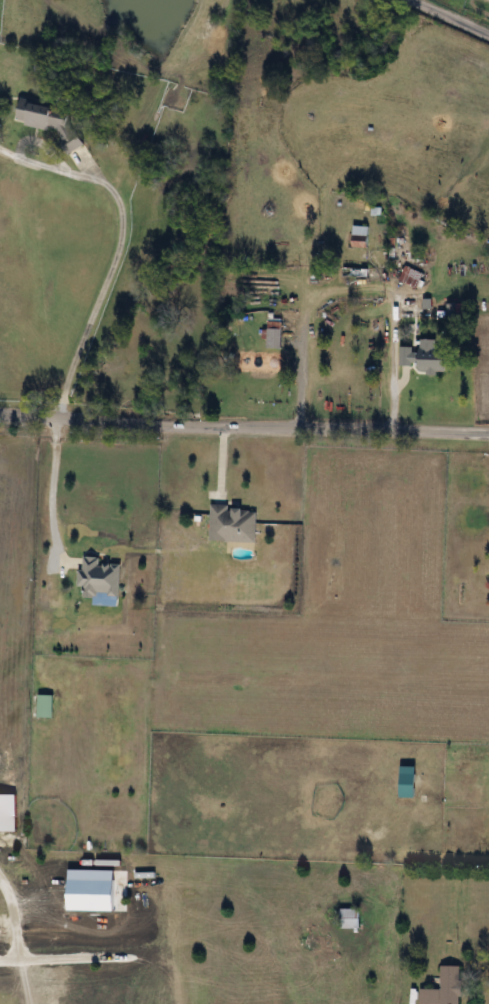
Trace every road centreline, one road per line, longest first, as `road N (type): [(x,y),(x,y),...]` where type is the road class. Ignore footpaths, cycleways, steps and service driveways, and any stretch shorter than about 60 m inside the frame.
road 1 (residential): [(0,414),(488,432)]

